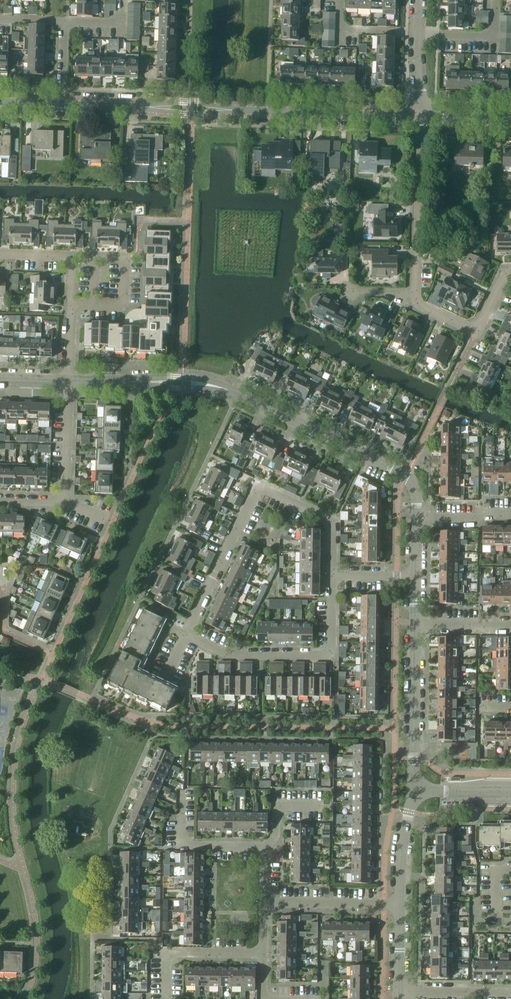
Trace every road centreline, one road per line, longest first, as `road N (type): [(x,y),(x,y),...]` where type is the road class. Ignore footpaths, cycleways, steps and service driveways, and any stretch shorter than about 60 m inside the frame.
road 1 (residential): [(60,104),(421,116)]
road 2 (residential): [(421,116),(416,303),(476,332),(510,273)]
road 3 (residential): [(332,576),(332,522),(255,492),(186,636)]
road 4 (residential): [(416,518),(406,477),(212,384),(183,382)]
road 5 (residential): [(186,636),(226,654),(324,656),(331,646),(332,576)]
road 6 (residential): [(0,254),(73,256),(69,381)]
road 7 (residential): [(0,499),(65,501),(69,381)]
road 8 (residential): [(412,787),(415,625)]
road 9 (residential): [(166,998),(167,953),(263,955)]
road 10 (residential): [(264,903),(400,905)]
road 11 (residential): [(182,791),(182,846),(263,847)]

